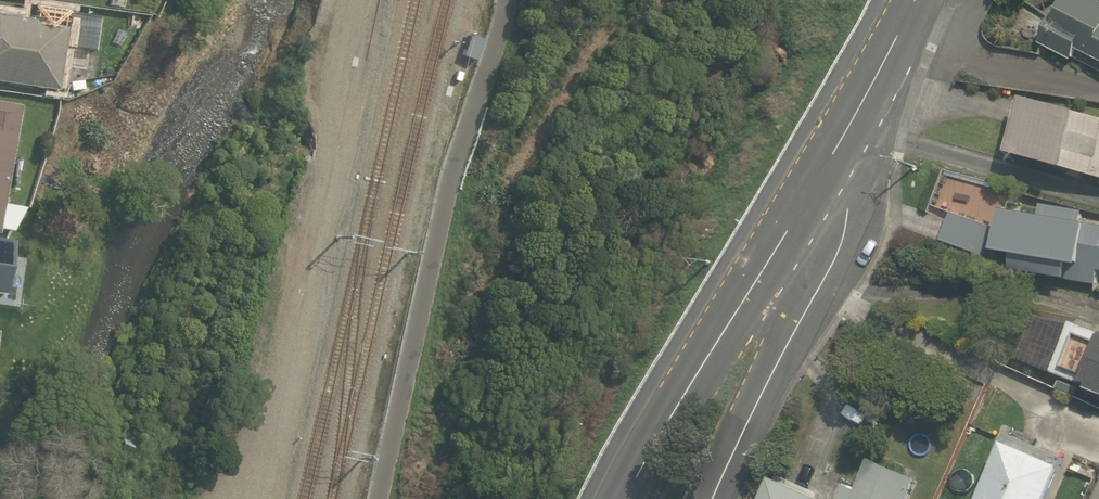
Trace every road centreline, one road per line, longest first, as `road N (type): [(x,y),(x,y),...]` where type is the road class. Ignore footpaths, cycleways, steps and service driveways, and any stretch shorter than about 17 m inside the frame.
road 1 (tertiary): [(838,150),(642,498)]
road 2 (residential): [(838,150),(846,198),(841,247),(748,419),(716,498)]
road 3 (tertiary): [(917,0),(838,150)]

